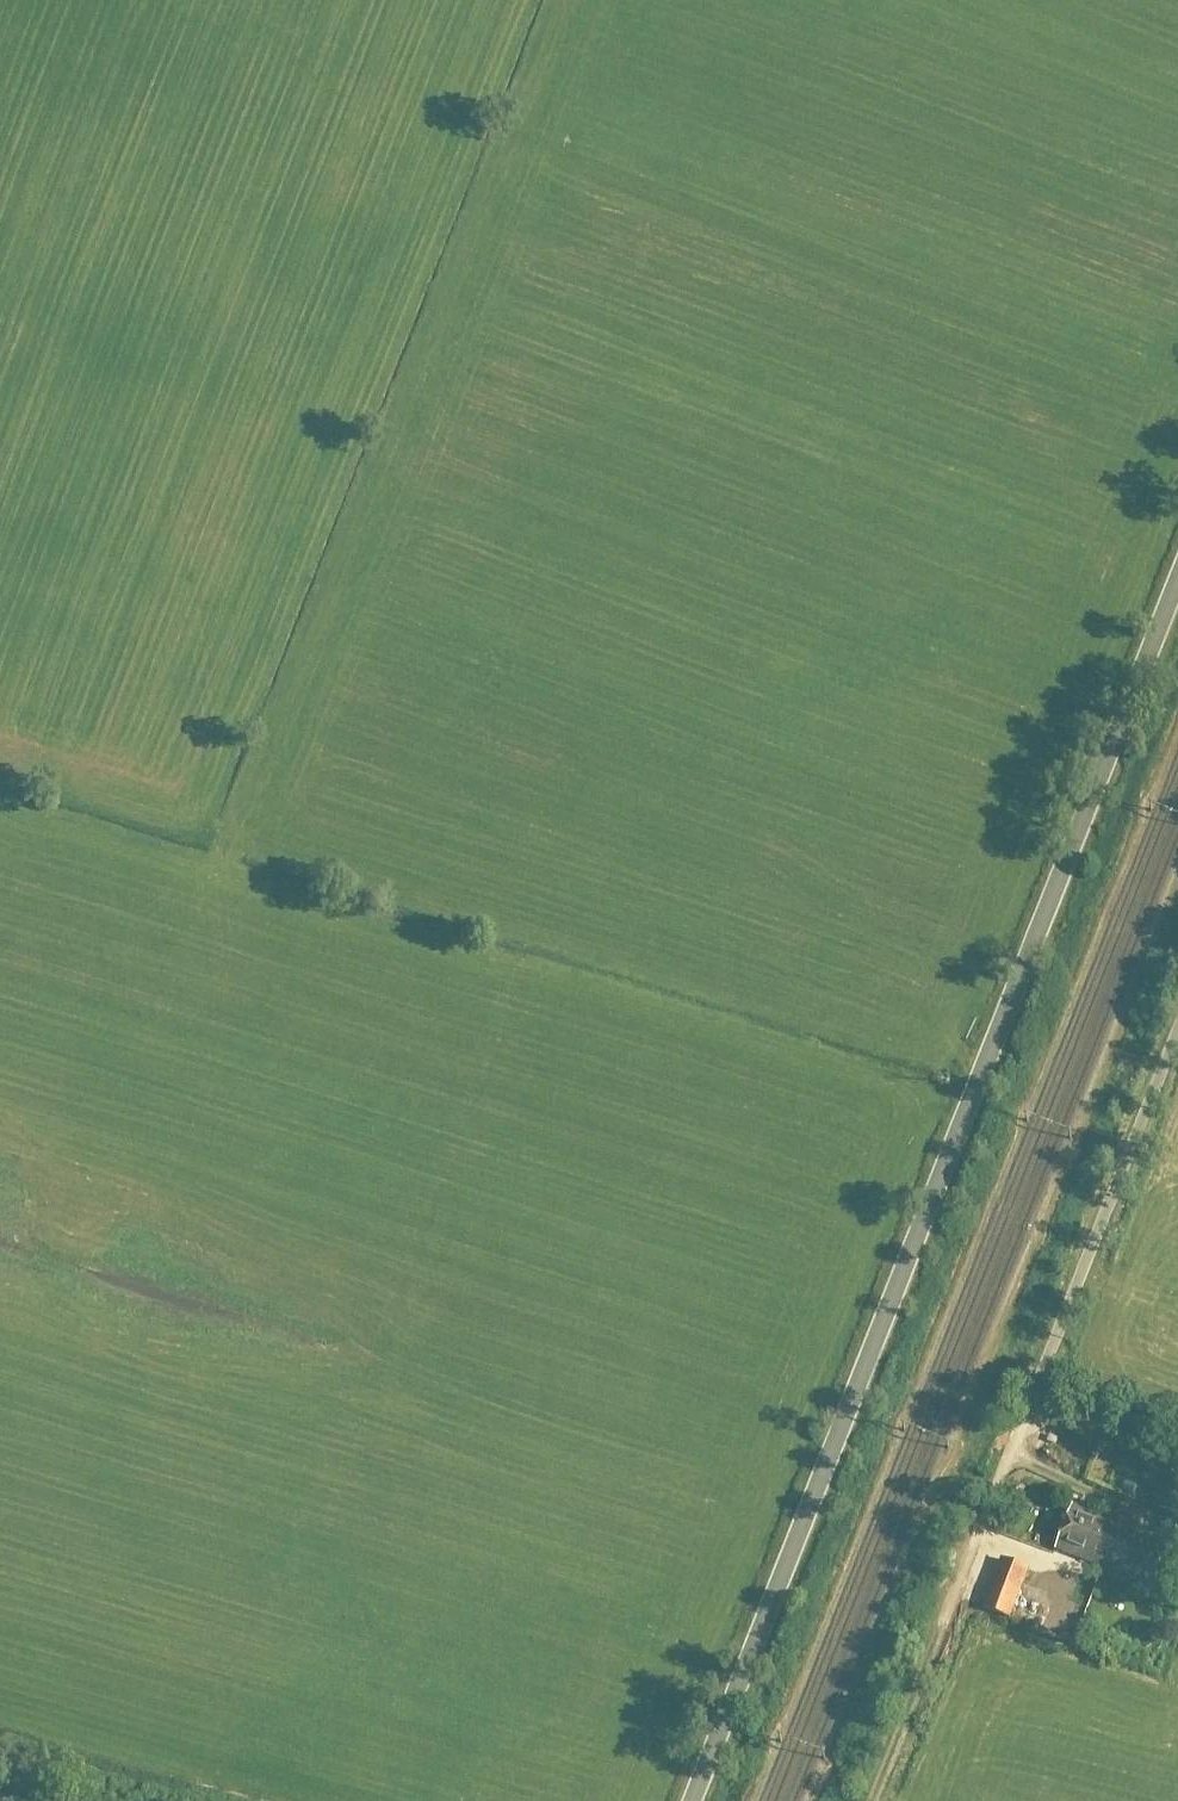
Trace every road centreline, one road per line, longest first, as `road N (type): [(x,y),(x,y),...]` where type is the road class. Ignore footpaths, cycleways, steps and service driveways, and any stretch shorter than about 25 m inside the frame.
road 1 (unclassified): [(691,1800),(1177,576)]
road 2 (unclassified): [(869,1800),(1177,1024)]

